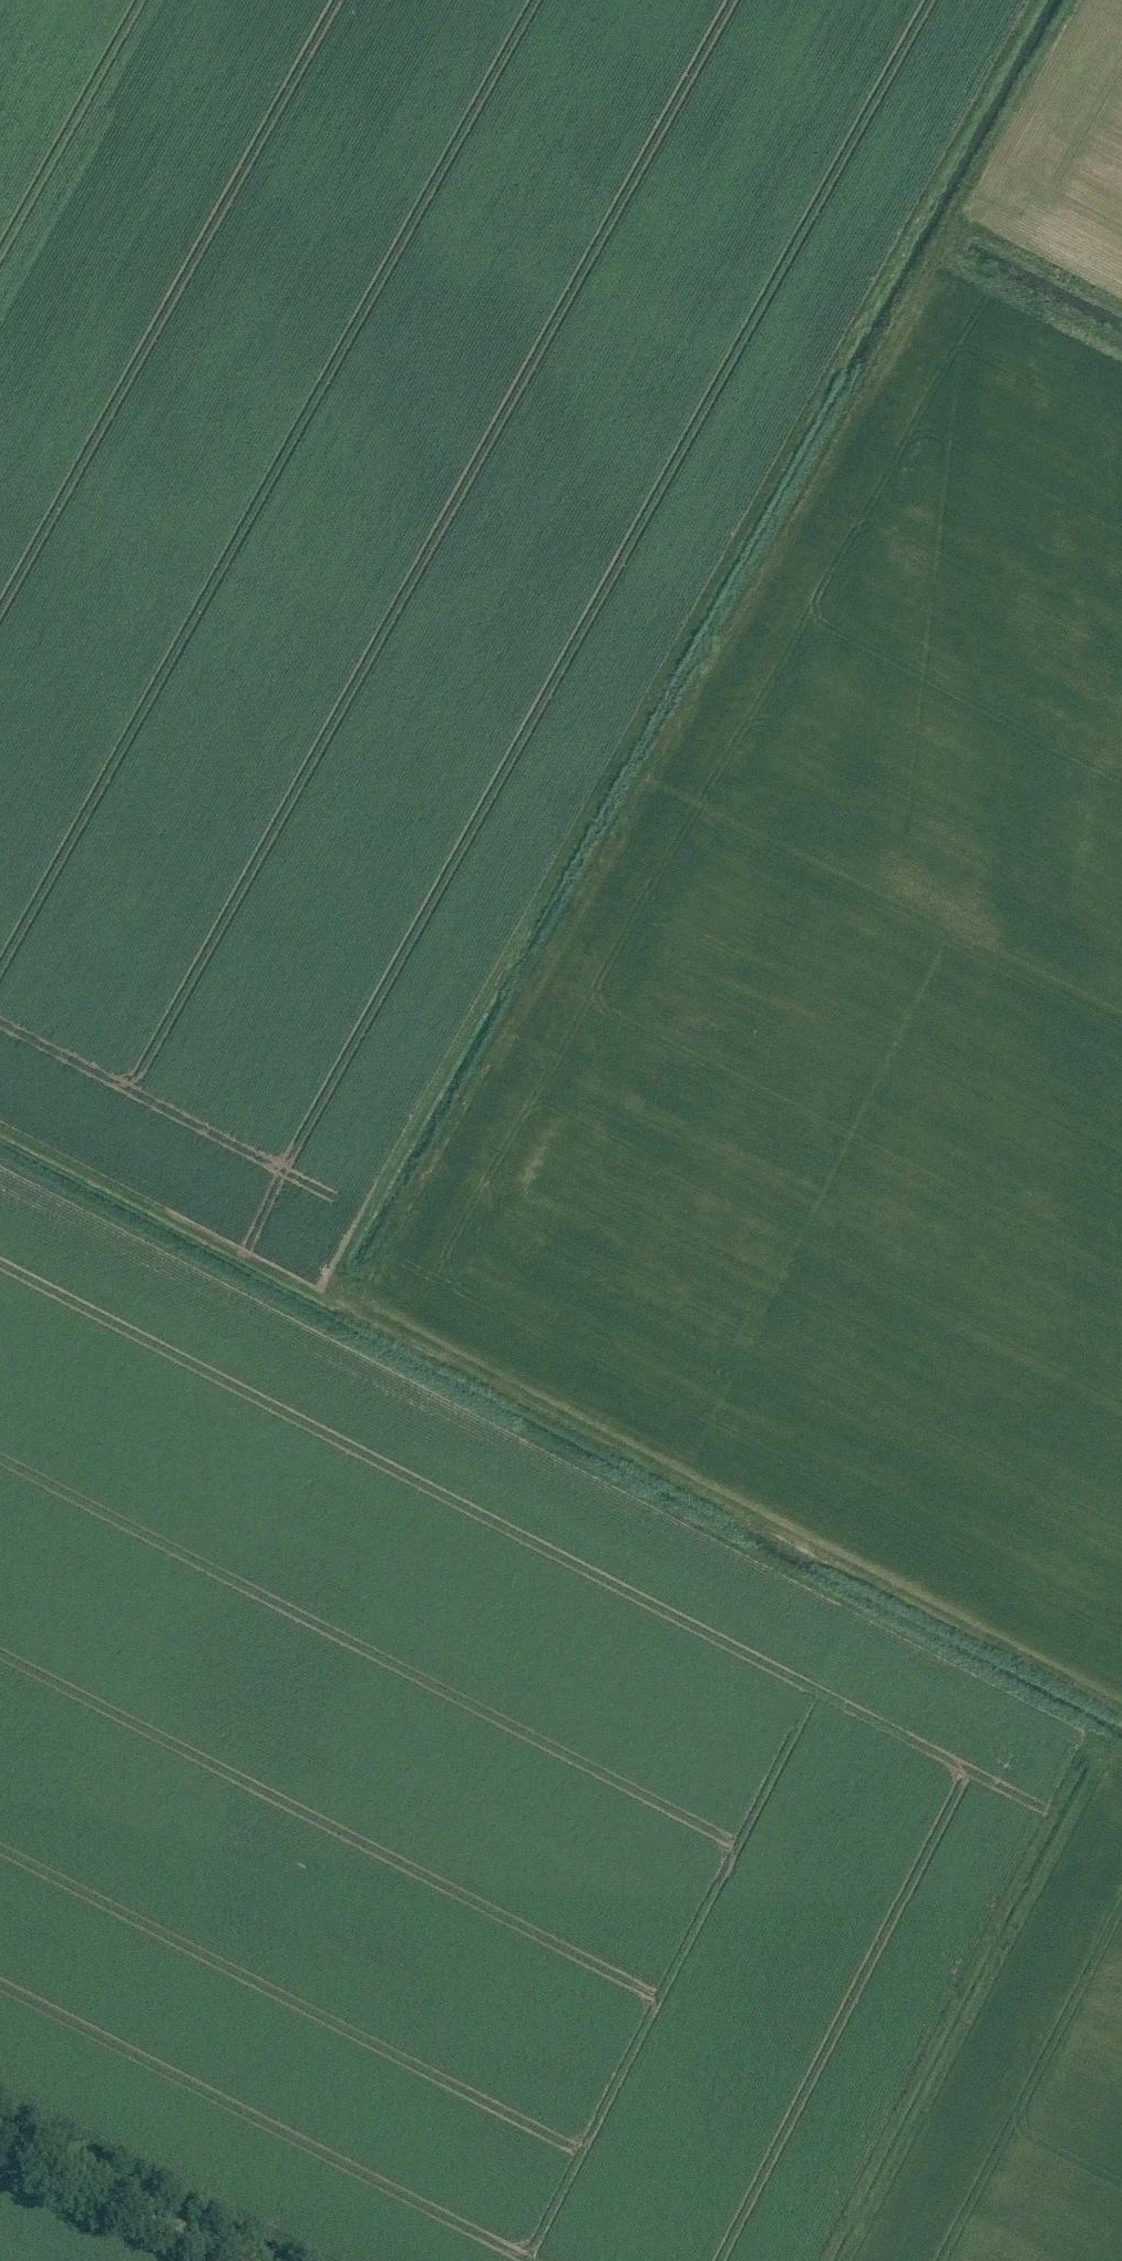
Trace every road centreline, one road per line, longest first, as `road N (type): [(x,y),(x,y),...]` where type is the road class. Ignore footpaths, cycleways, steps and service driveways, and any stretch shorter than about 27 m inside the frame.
road 1 (unclassified): [(237,2260),(0,2138)]

